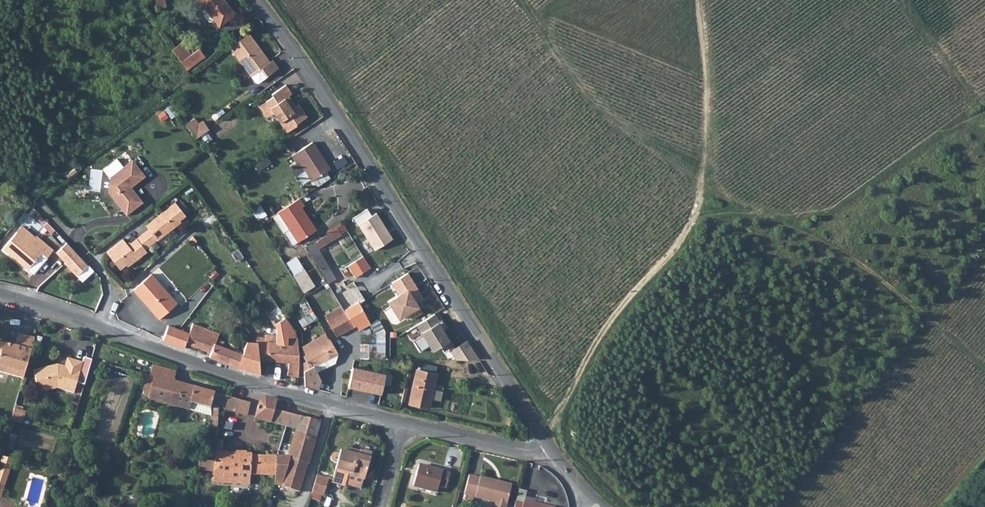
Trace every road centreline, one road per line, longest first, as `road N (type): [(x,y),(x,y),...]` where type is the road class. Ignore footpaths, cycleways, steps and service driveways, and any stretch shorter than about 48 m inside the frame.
road 1 (residential): [(547,445),(257,0)]
road 2 (track): [(697,0),(703,76),(691,230),(601,335),(542,437)]
road 3 (track): [(691,230),(713,216),(748,215),(809,237),(860,266),(984,367)]
road 4 (residential): [(402,422),(255,384),(103,328)]
road 5 (residential): [(547,445),(526,451),(402,422)]

